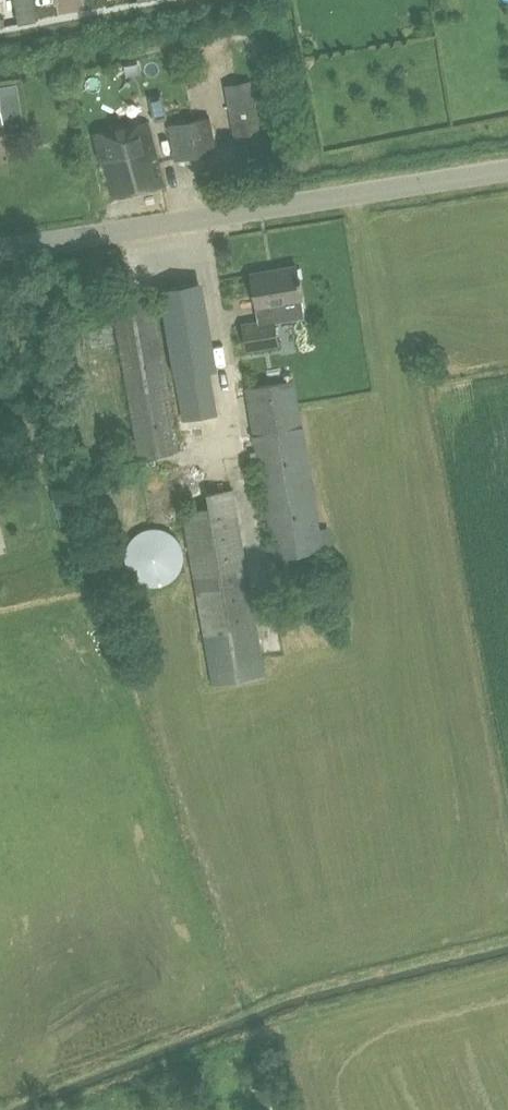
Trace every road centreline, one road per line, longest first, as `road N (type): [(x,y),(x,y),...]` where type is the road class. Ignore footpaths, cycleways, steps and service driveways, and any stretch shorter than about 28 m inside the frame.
road 1 (residential): [(0,248),(507,169)]

